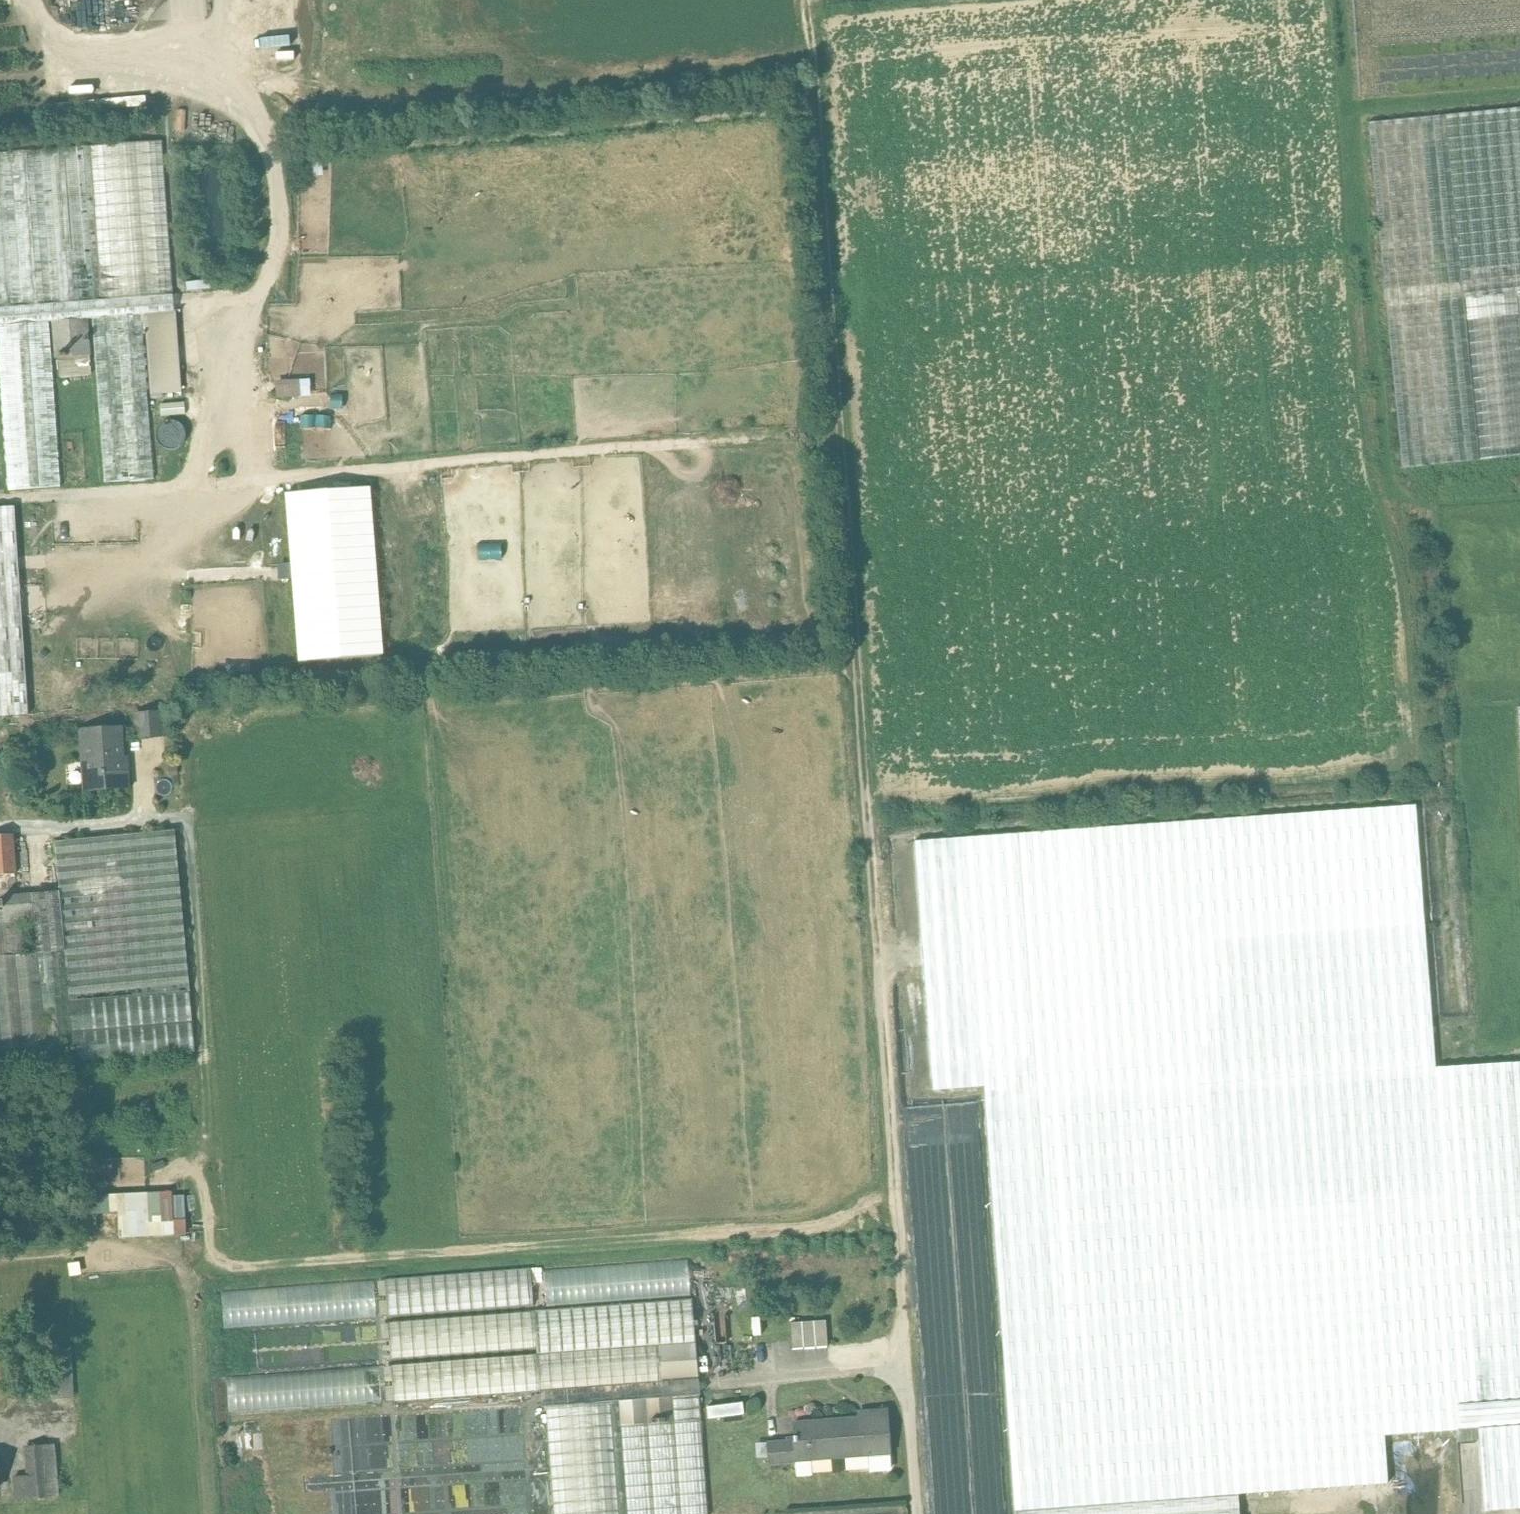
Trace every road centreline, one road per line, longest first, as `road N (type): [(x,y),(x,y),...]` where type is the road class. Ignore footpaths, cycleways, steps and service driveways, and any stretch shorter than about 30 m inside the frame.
road 1 (residential): [(927,1513),(811,0)]
road 2 (track): [(907,1212),(234,1269),(213,1251),(209,1218)]

